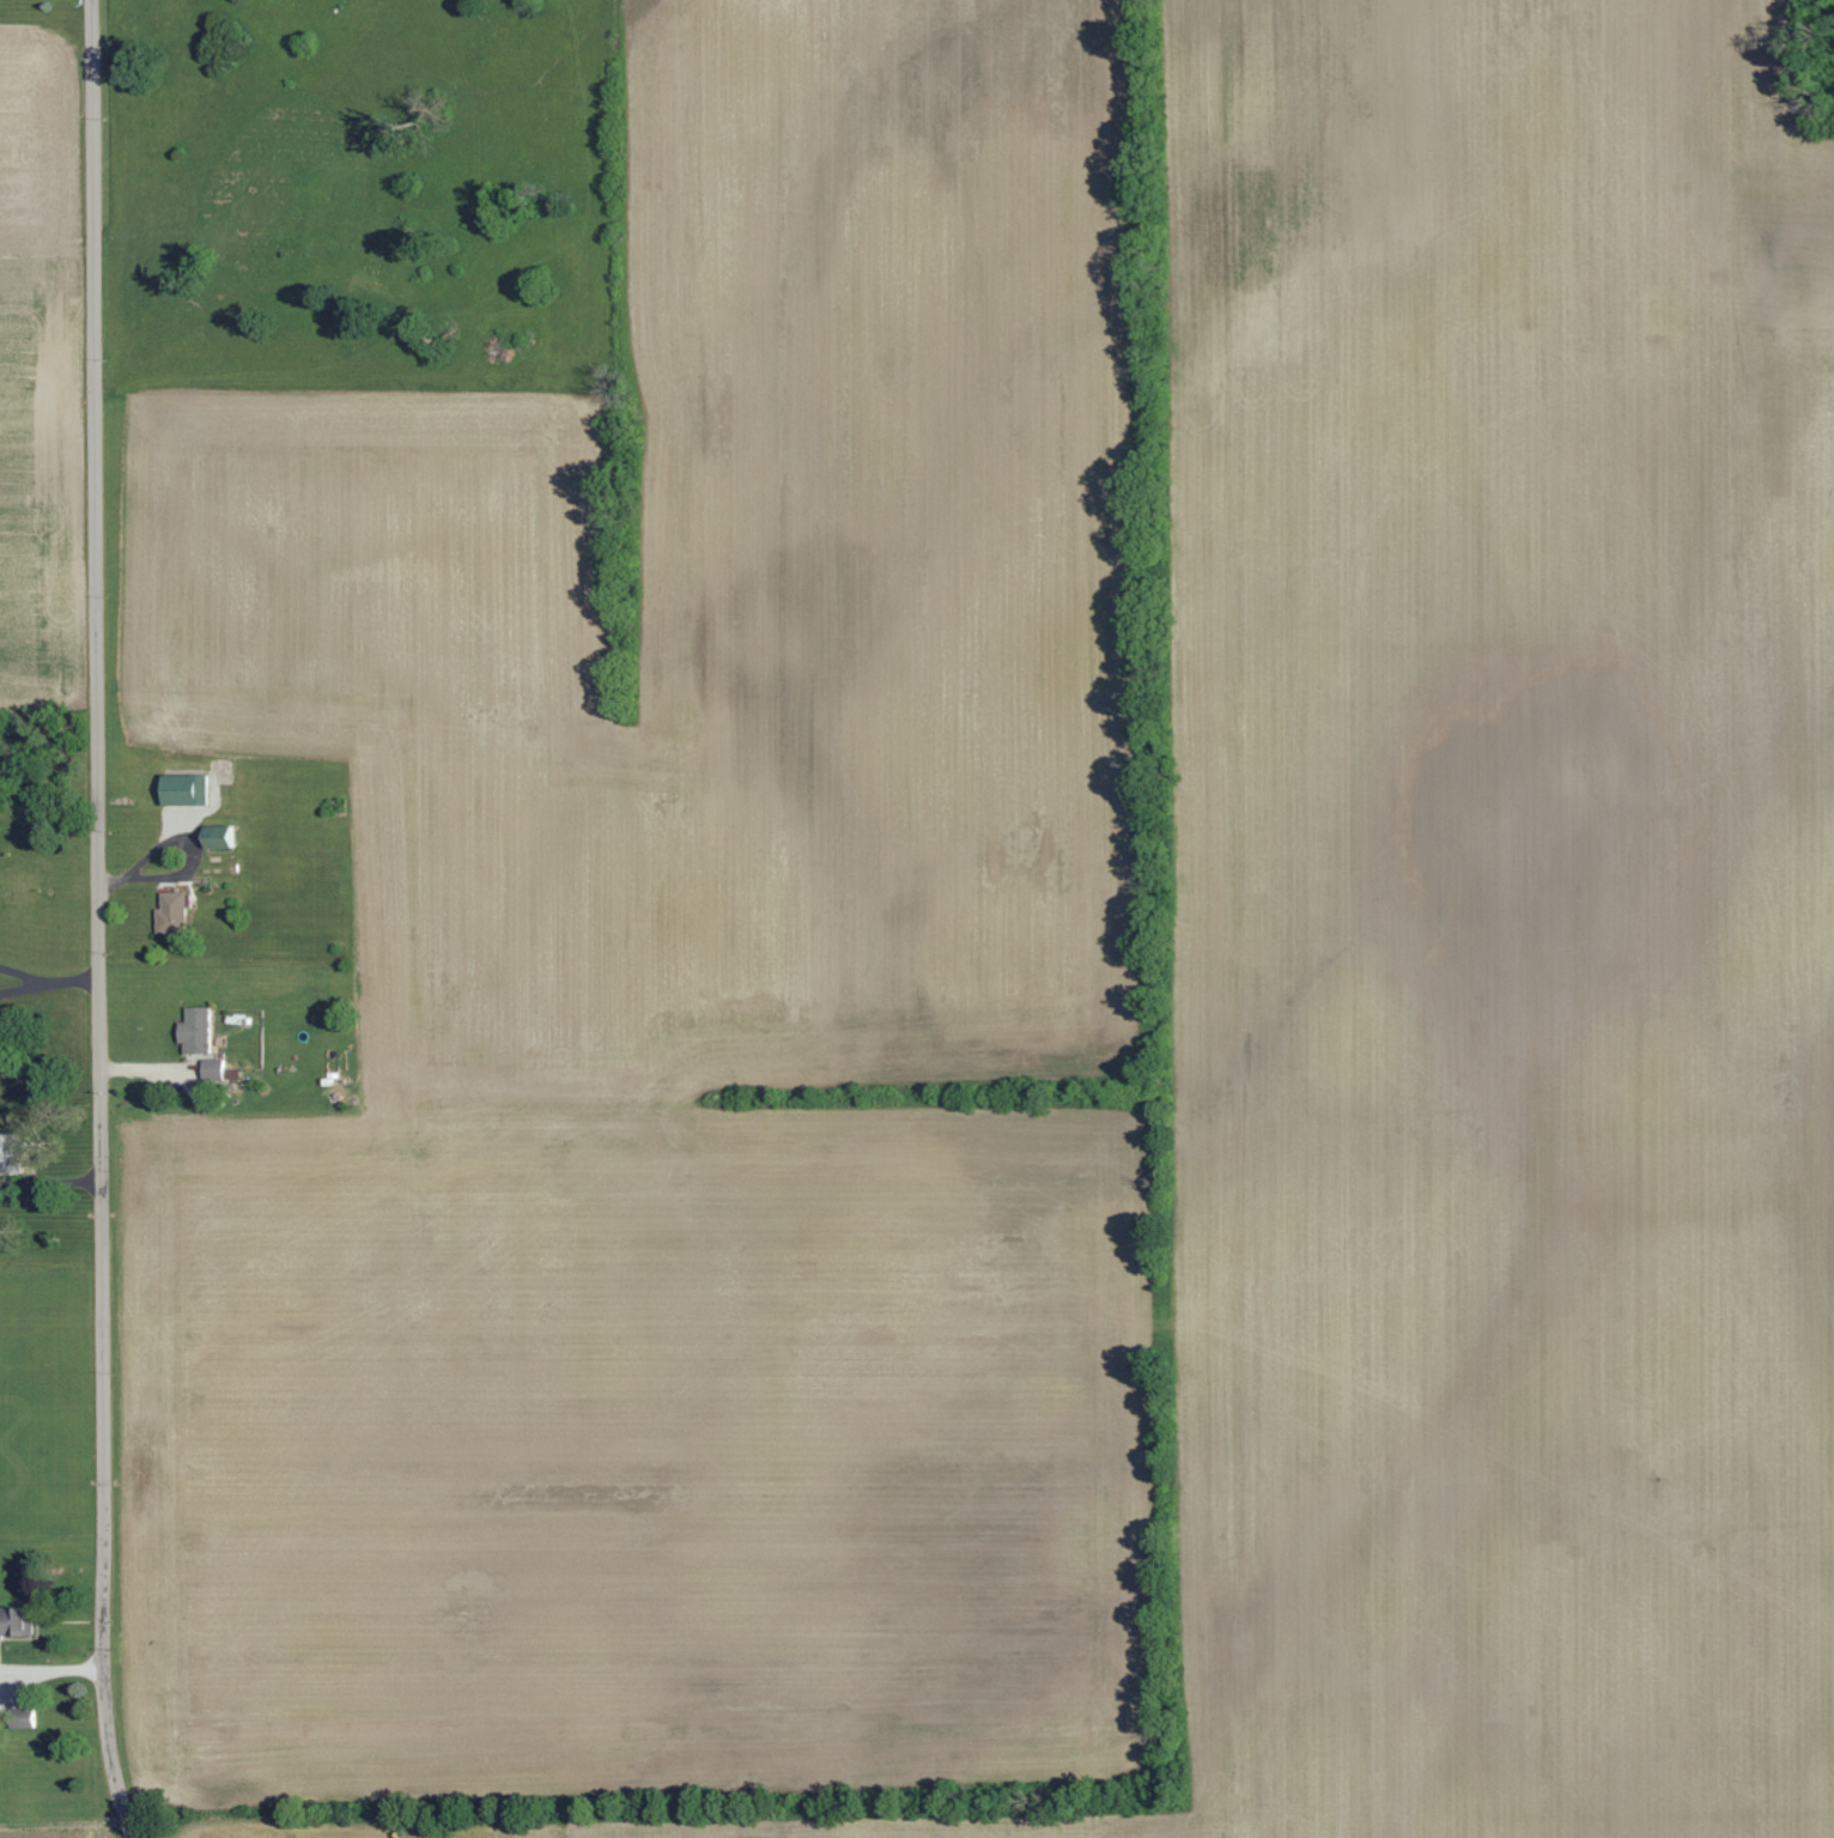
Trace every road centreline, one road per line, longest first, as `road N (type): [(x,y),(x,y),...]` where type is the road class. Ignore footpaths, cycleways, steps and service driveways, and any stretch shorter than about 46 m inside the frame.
road 1 (residential): [(92,0),(104,1676),(129,1832)]

